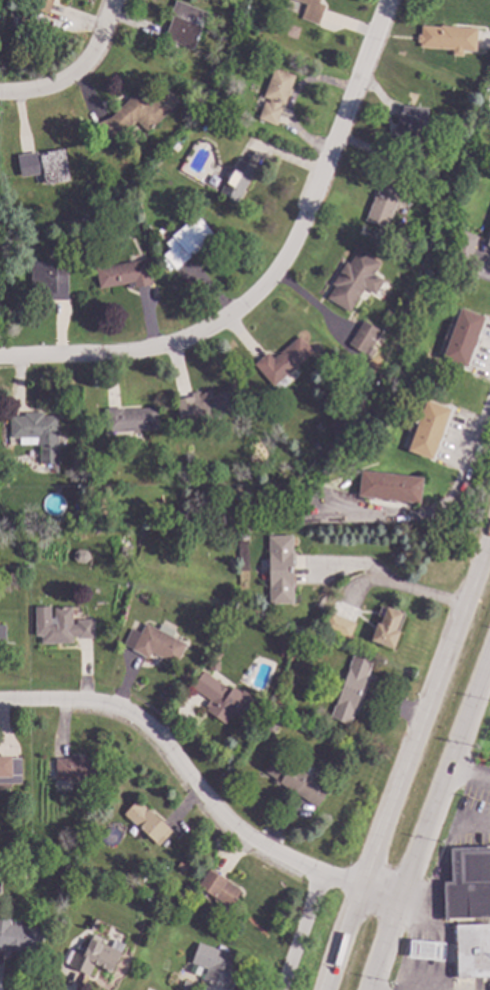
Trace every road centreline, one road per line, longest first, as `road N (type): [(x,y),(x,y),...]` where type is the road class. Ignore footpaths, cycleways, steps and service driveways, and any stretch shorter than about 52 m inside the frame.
road 1 (residential): [(387,0),(316,205),(280,271),(234,325),(172,347),(0,352)]
road 2 (secondary): [(489,533),(326,989)]
road 3 (residential): [(393,905),(276,861),(231,830),(146,729),(92,706),(0,706)]
road 4 (secondary): [(366,989),(489,645)]
road 5 (residential): [(120,0),(96,67),(34,91),(0,91)]

